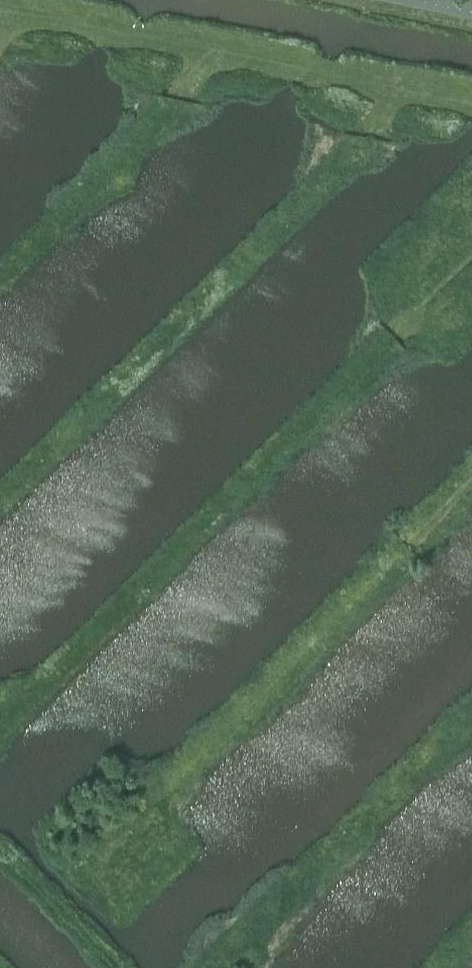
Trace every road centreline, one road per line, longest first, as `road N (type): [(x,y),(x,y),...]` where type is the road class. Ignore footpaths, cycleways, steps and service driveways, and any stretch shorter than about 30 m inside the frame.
road 1 (track): [(471,103),(0,2)]

